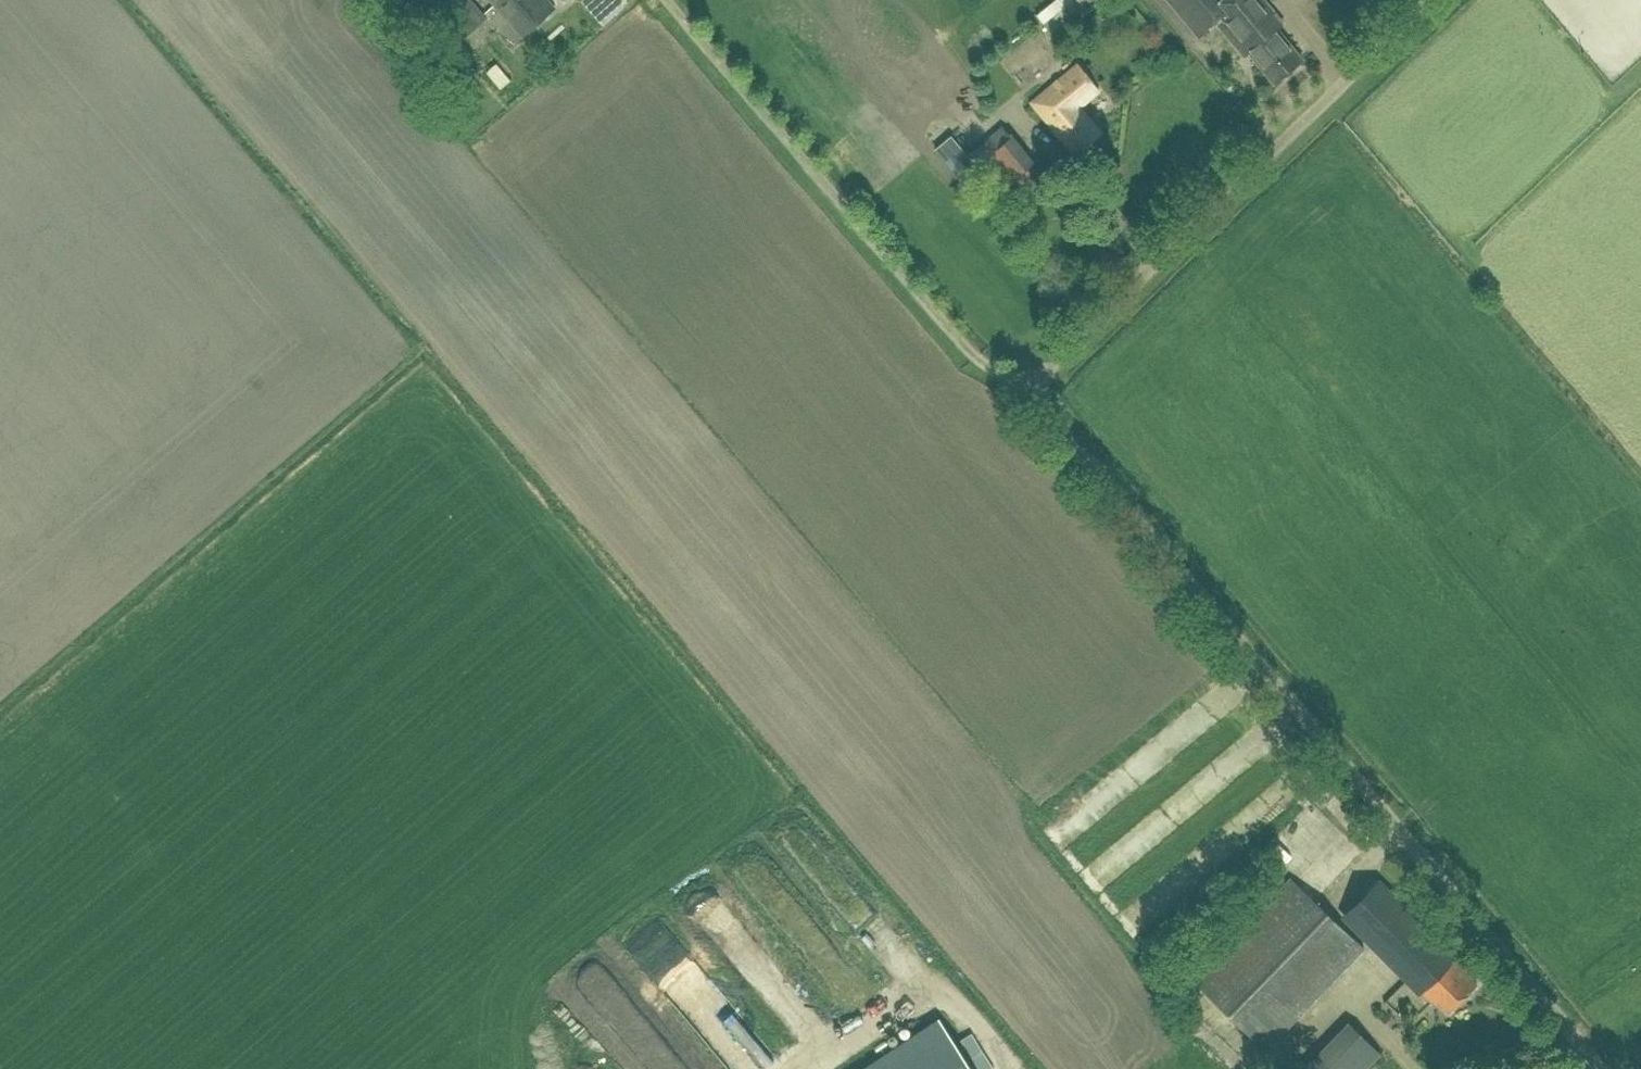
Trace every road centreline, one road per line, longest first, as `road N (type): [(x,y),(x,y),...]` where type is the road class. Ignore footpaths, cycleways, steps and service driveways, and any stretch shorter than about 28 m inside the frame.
road 1 (unclassified): [(1584,1068),(1558,1015),(1027,388),(1428,0)]

